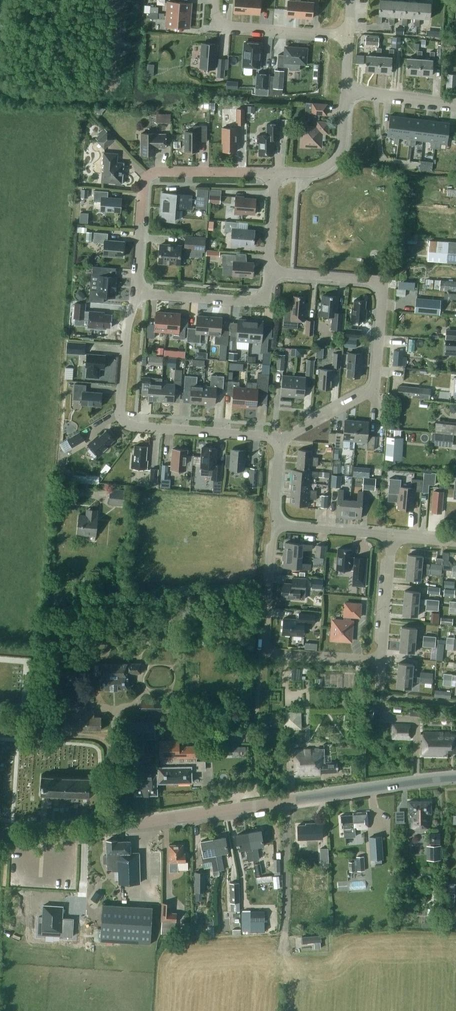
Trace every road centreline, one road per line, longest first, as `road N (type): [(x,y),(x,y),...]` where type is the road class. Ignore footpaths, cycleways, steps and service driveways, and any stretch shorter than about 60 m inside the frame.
road 1 (tertiary): [(455,778),(0,837)]
road 2 (residential): [(277,525),(264,652),(379,658),(389,536)]
road 3 (residential): [(282,439),(376,389),(384,289),(375,281),(270,275)]
road 4 (residential): [(282,439),(125,423),(118,414),(130,306),(138,294)]
road 5 (residential): [(138,294),(145,179),(159,172),(278,176)]
road 6 (residential): [(348,35),(214,27),(216,0)]
road 7 (residential): [(270,275),(259,303),(138,294)]
road 8 (residential): [(278,176),(315,176),(333,167),(342,151),(346,90)]

